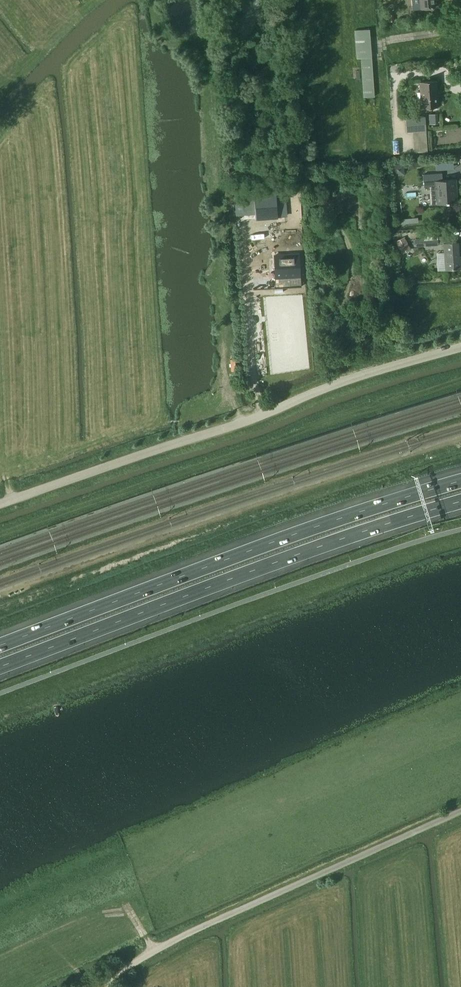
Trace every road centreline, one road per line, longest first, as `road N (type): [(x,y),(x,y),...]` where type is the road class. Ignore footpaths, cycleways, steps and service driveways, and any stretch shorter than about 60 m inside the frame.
road 1 (motorway): [(0,666),(460,500)]
road 2 (motorway): [(460,479),(0,644)]
road 3 (unclassified): [(0,502),(460,346)]
road 4 (unclassified): [(460,813),(120,973)]

